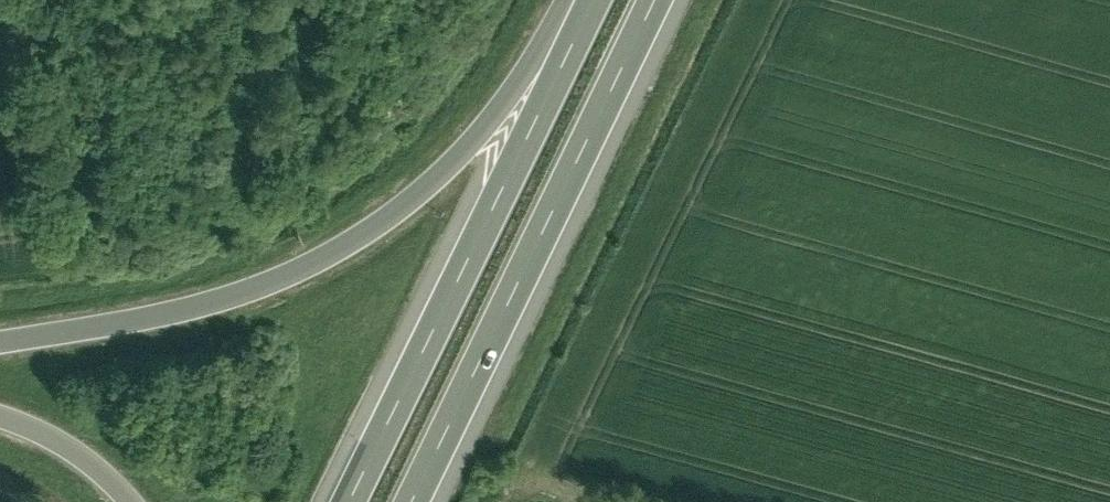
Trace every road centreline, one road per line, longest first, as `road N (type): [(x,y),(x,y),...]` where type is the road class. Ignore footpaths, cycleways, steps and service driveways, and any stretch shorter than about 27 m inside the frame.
road 1 (motorway): [(563,0),(517,83),(435,177),(356,241),(261,289),(151,319),(0,342)]
road 2 (motorway): [(591,0),(346,501)]
road 3 (motorway): [(407,501),(652,0)]
road 4 (motorway): [(0,417),(67,447),(128,501)]

